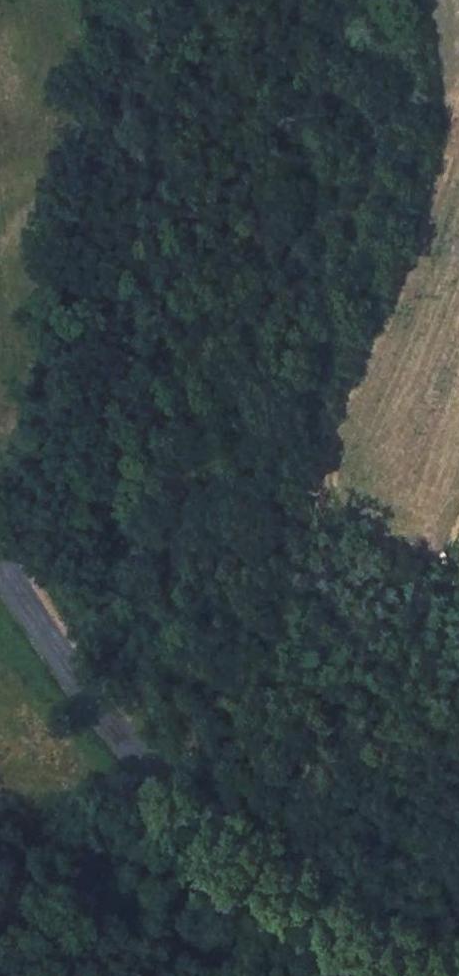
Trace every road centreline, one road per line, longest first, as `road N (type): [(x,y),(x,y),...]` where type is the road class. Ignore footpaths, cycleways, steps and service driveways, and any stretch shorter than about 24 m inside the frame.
road 1 (tertiary): [(0,585),(142,777),(458,962)]

